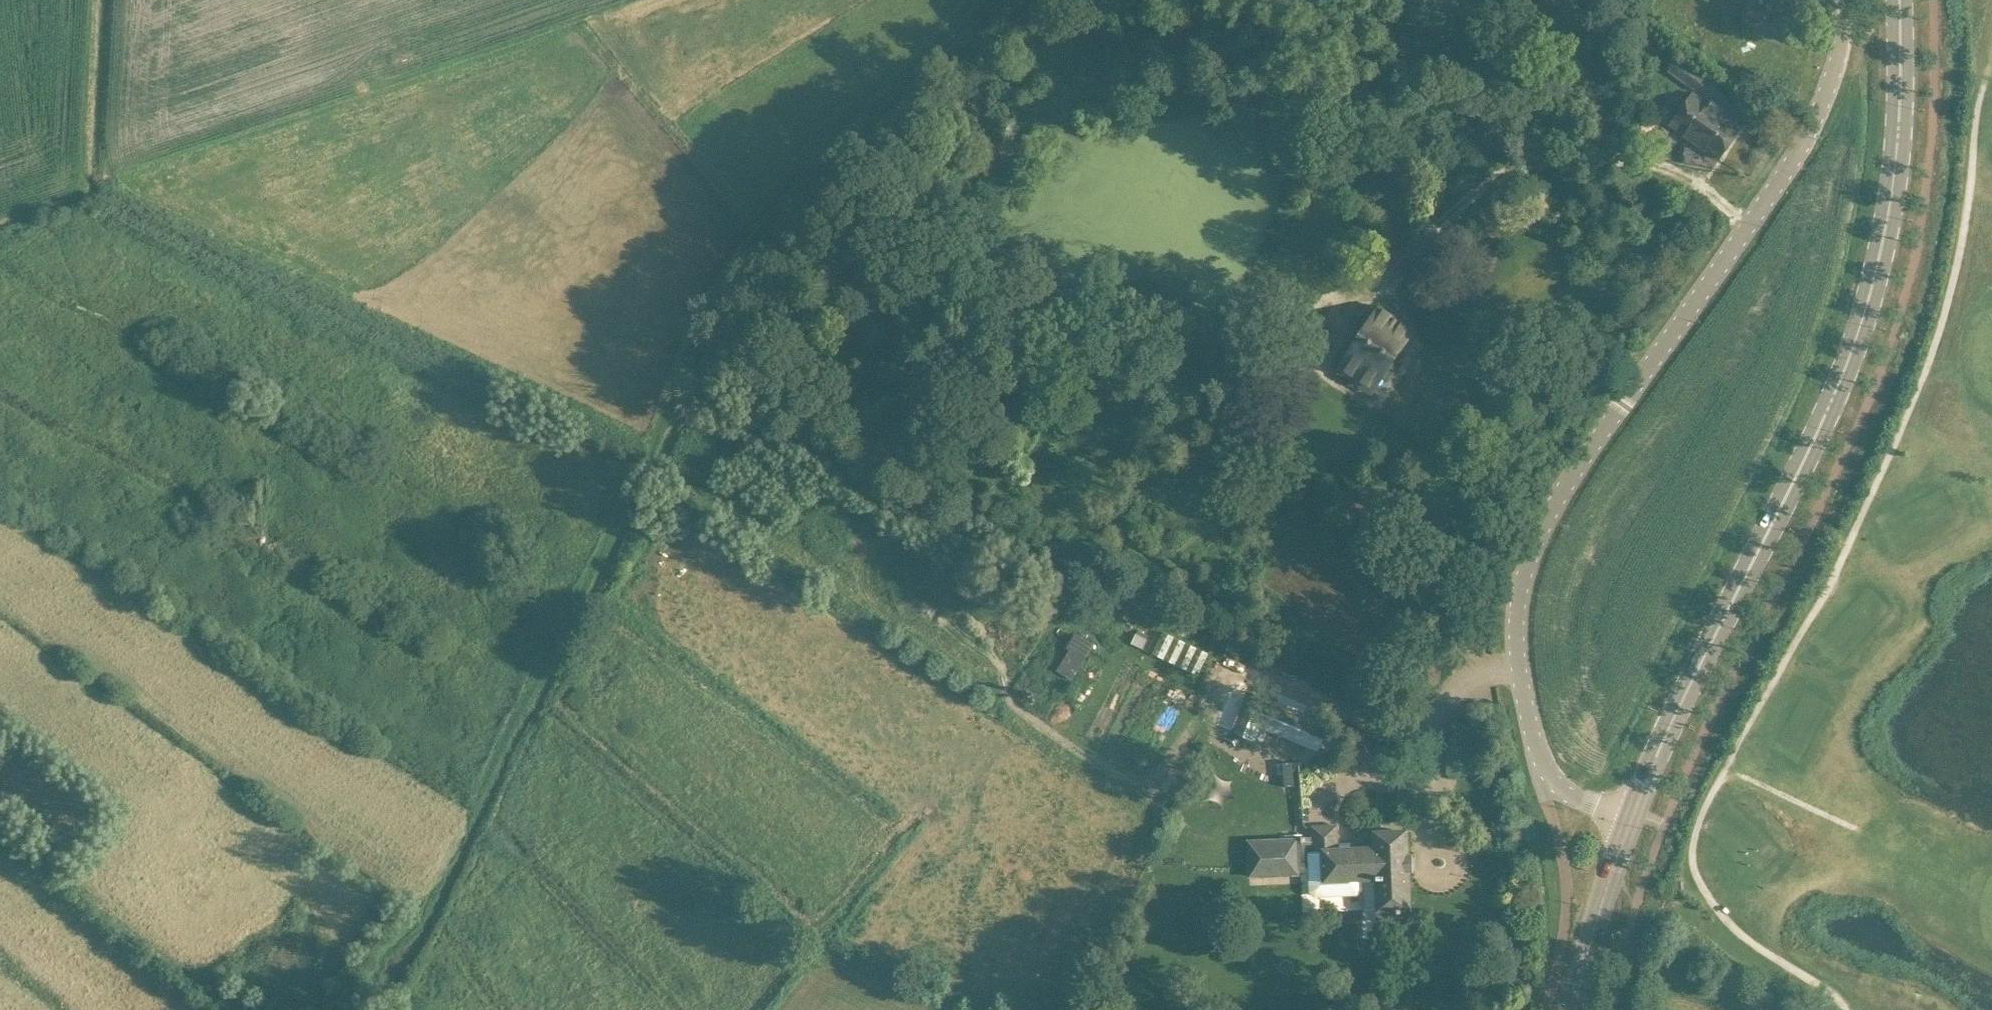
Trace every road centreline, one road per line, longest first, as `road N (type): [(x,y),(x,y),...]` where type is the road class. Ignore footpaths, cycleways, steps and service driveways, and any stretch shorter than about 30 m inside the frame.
road 1 (unclassified): [(1627,819),(1562,788),(1539,754),(1519,655),(1521,583),(1535,538),(1817,119),(1837,70),(1847,0)]
road 2 (tertiary): [(1627,819),(1653,745),(1835,371),(1876,219),(1893,0)]
road 3 (track): [(1088,669),(1052,694),(1019,695),(587,440)]
road 4 (tertiary): [(1572,1009),(1627,819)]

